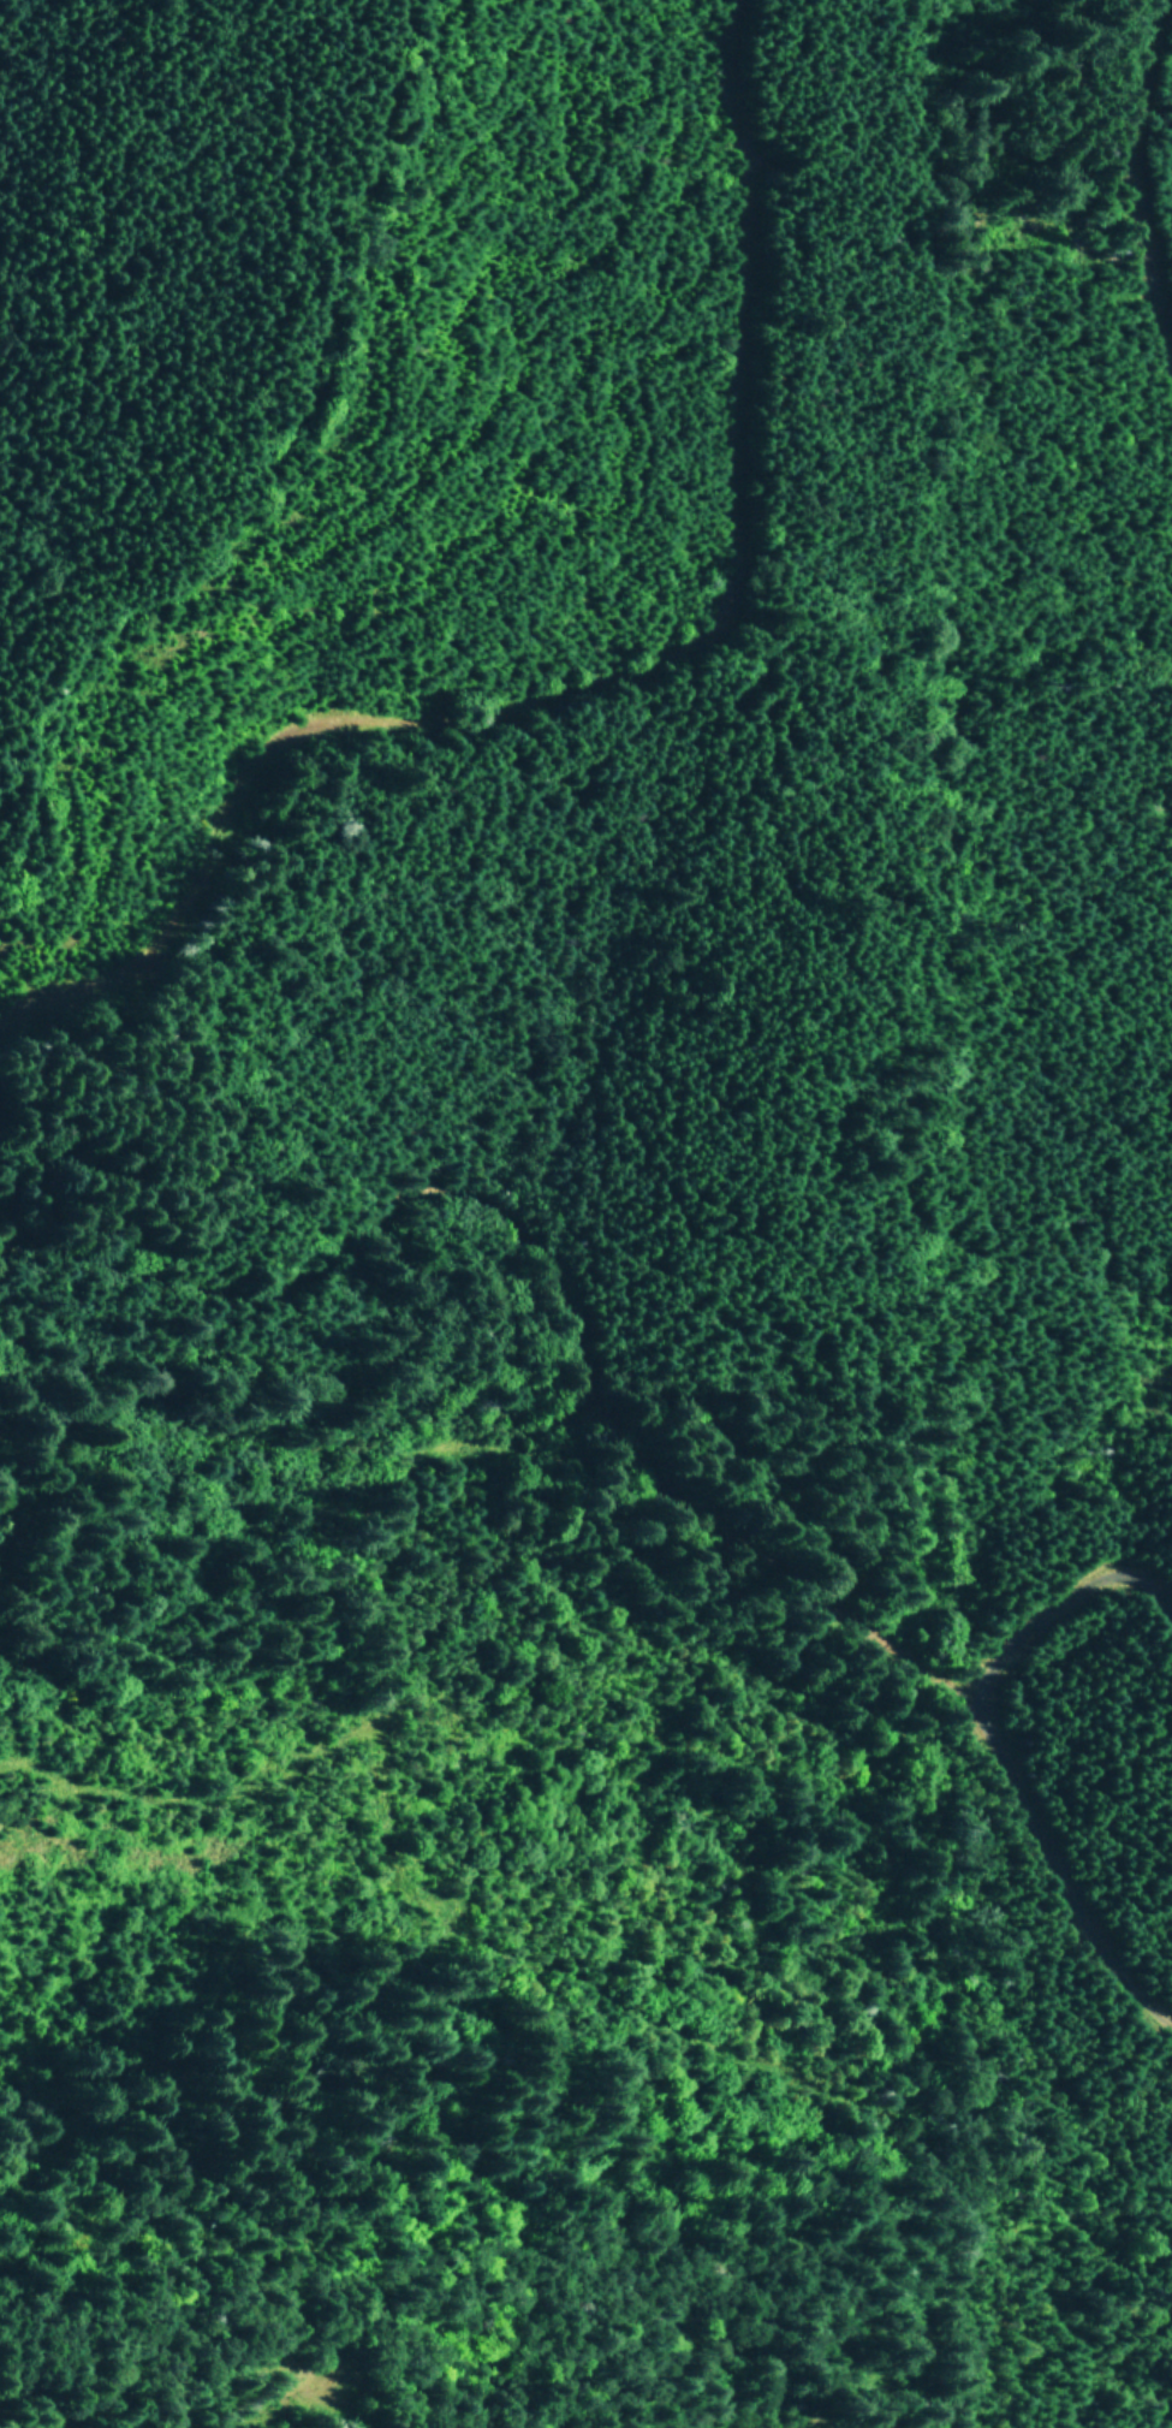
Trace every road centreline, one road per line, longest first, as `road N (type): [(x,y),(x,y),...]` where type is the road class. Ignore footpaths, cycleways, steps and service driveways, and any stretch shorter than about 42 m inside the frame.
road 1 (residential): [(0,1262),(24,1252),(83,1253),(202,1286),(269,1292),(317,1268),(393,1201),(438,1192),(499,1213),(534,1239),(595,1390),(646,1466),(716,1526),(972,1703),(1105,1958),(1171,2024)]

